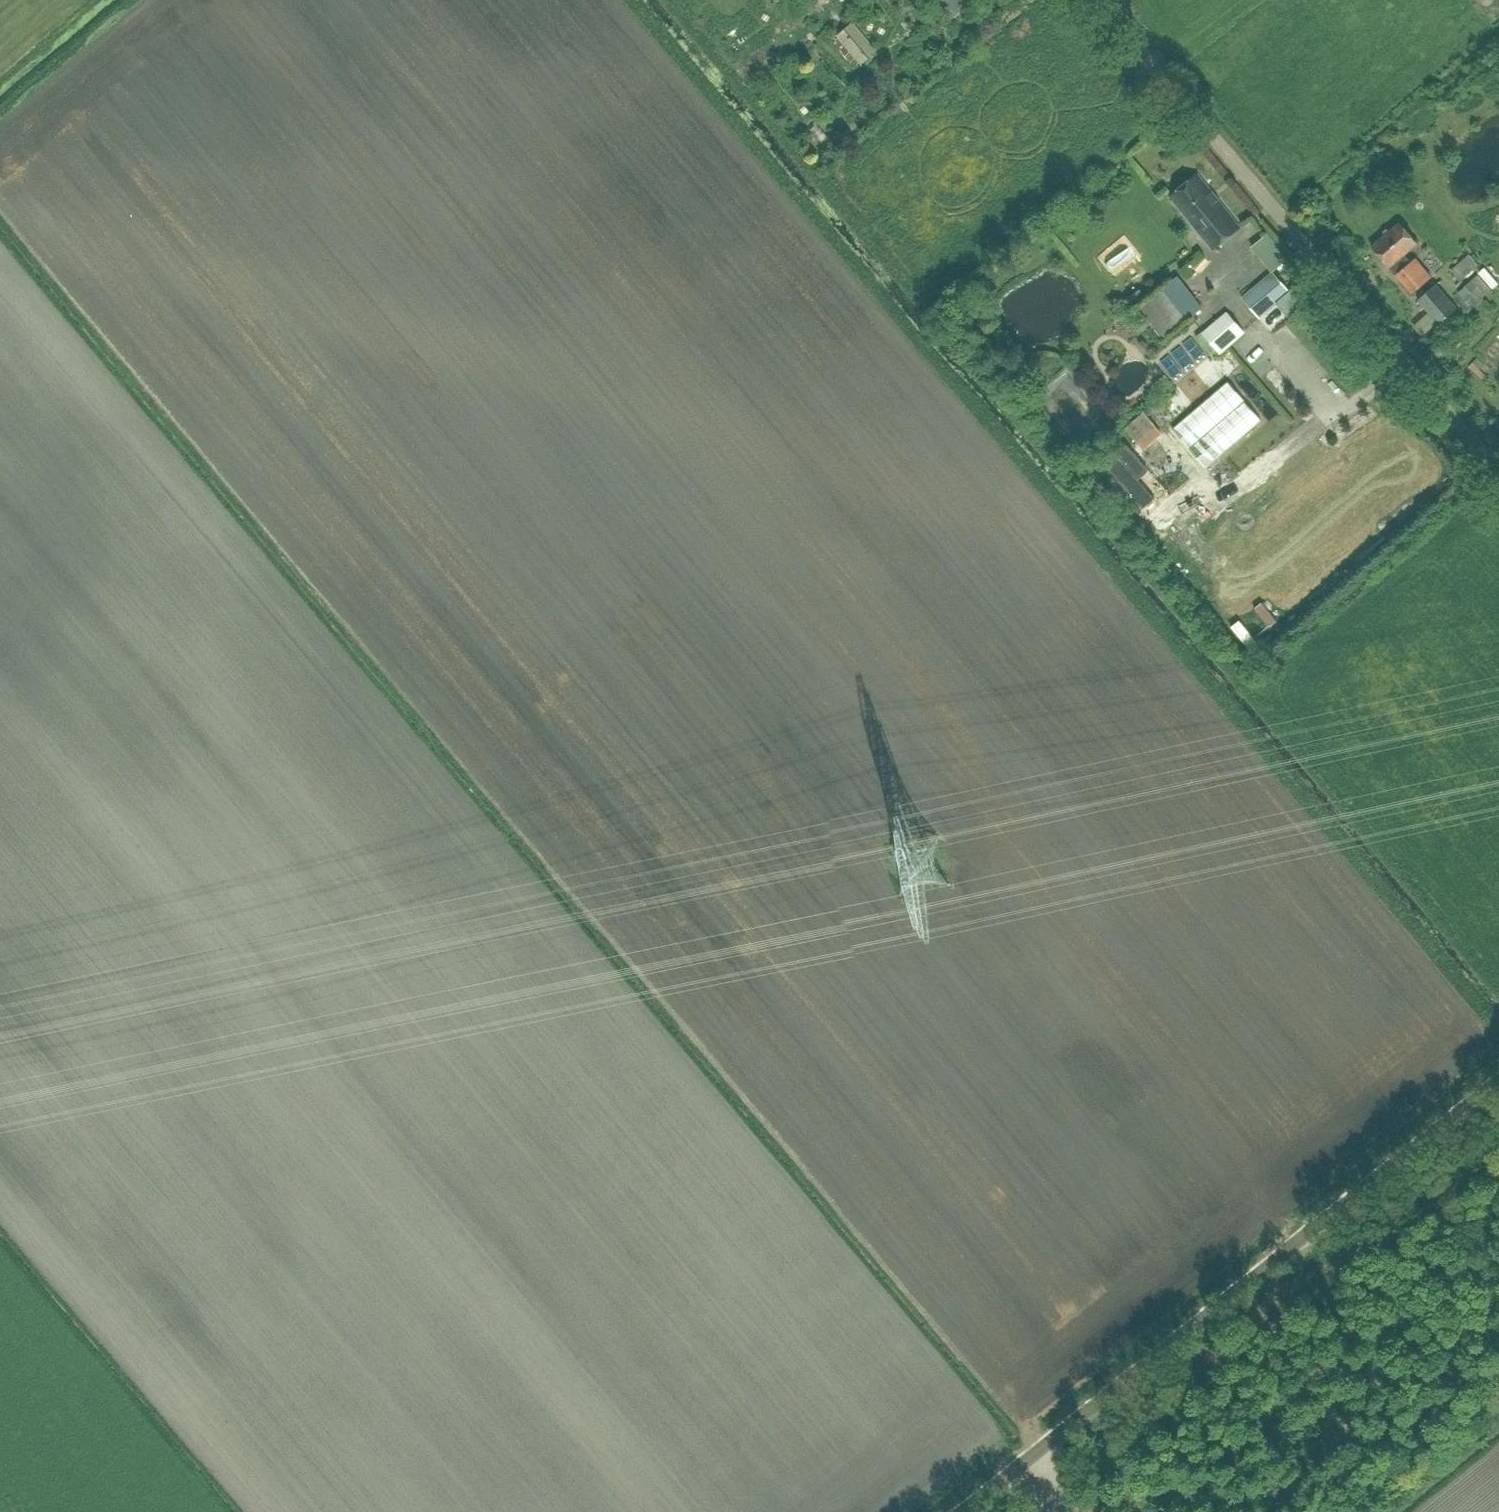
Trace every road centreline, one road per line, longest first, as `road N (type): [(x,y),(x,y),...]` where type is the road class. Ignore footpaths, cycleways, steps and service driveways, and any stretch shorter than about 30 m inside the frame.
road 1 (unclassified): [(963,1511),(1246,1289),(1498,1076)]
road 2 (unclassified): [(1498,471),(1096,0)]

